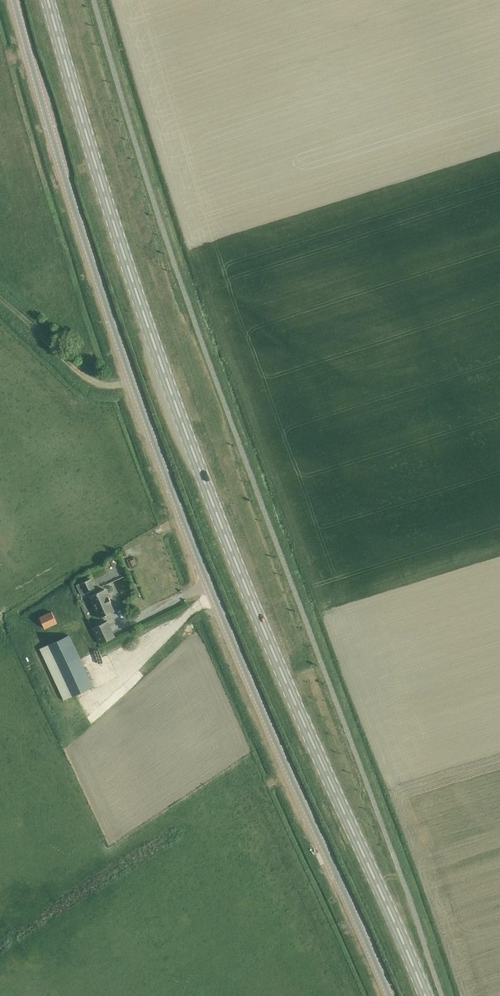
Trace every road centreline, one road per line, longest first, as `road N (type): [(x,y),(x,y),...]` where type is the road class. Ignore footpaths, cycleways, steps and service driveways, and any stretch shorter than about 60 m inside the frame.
road 1 (secondary): [(49,0),(144,308),(214,500),(425,995)]
road 2 (tertiary): [(389,995),(170,483),(80,228),(15,0)]
road 3 (track): [(132,380),(108,385),(86,376),(0,298)]

